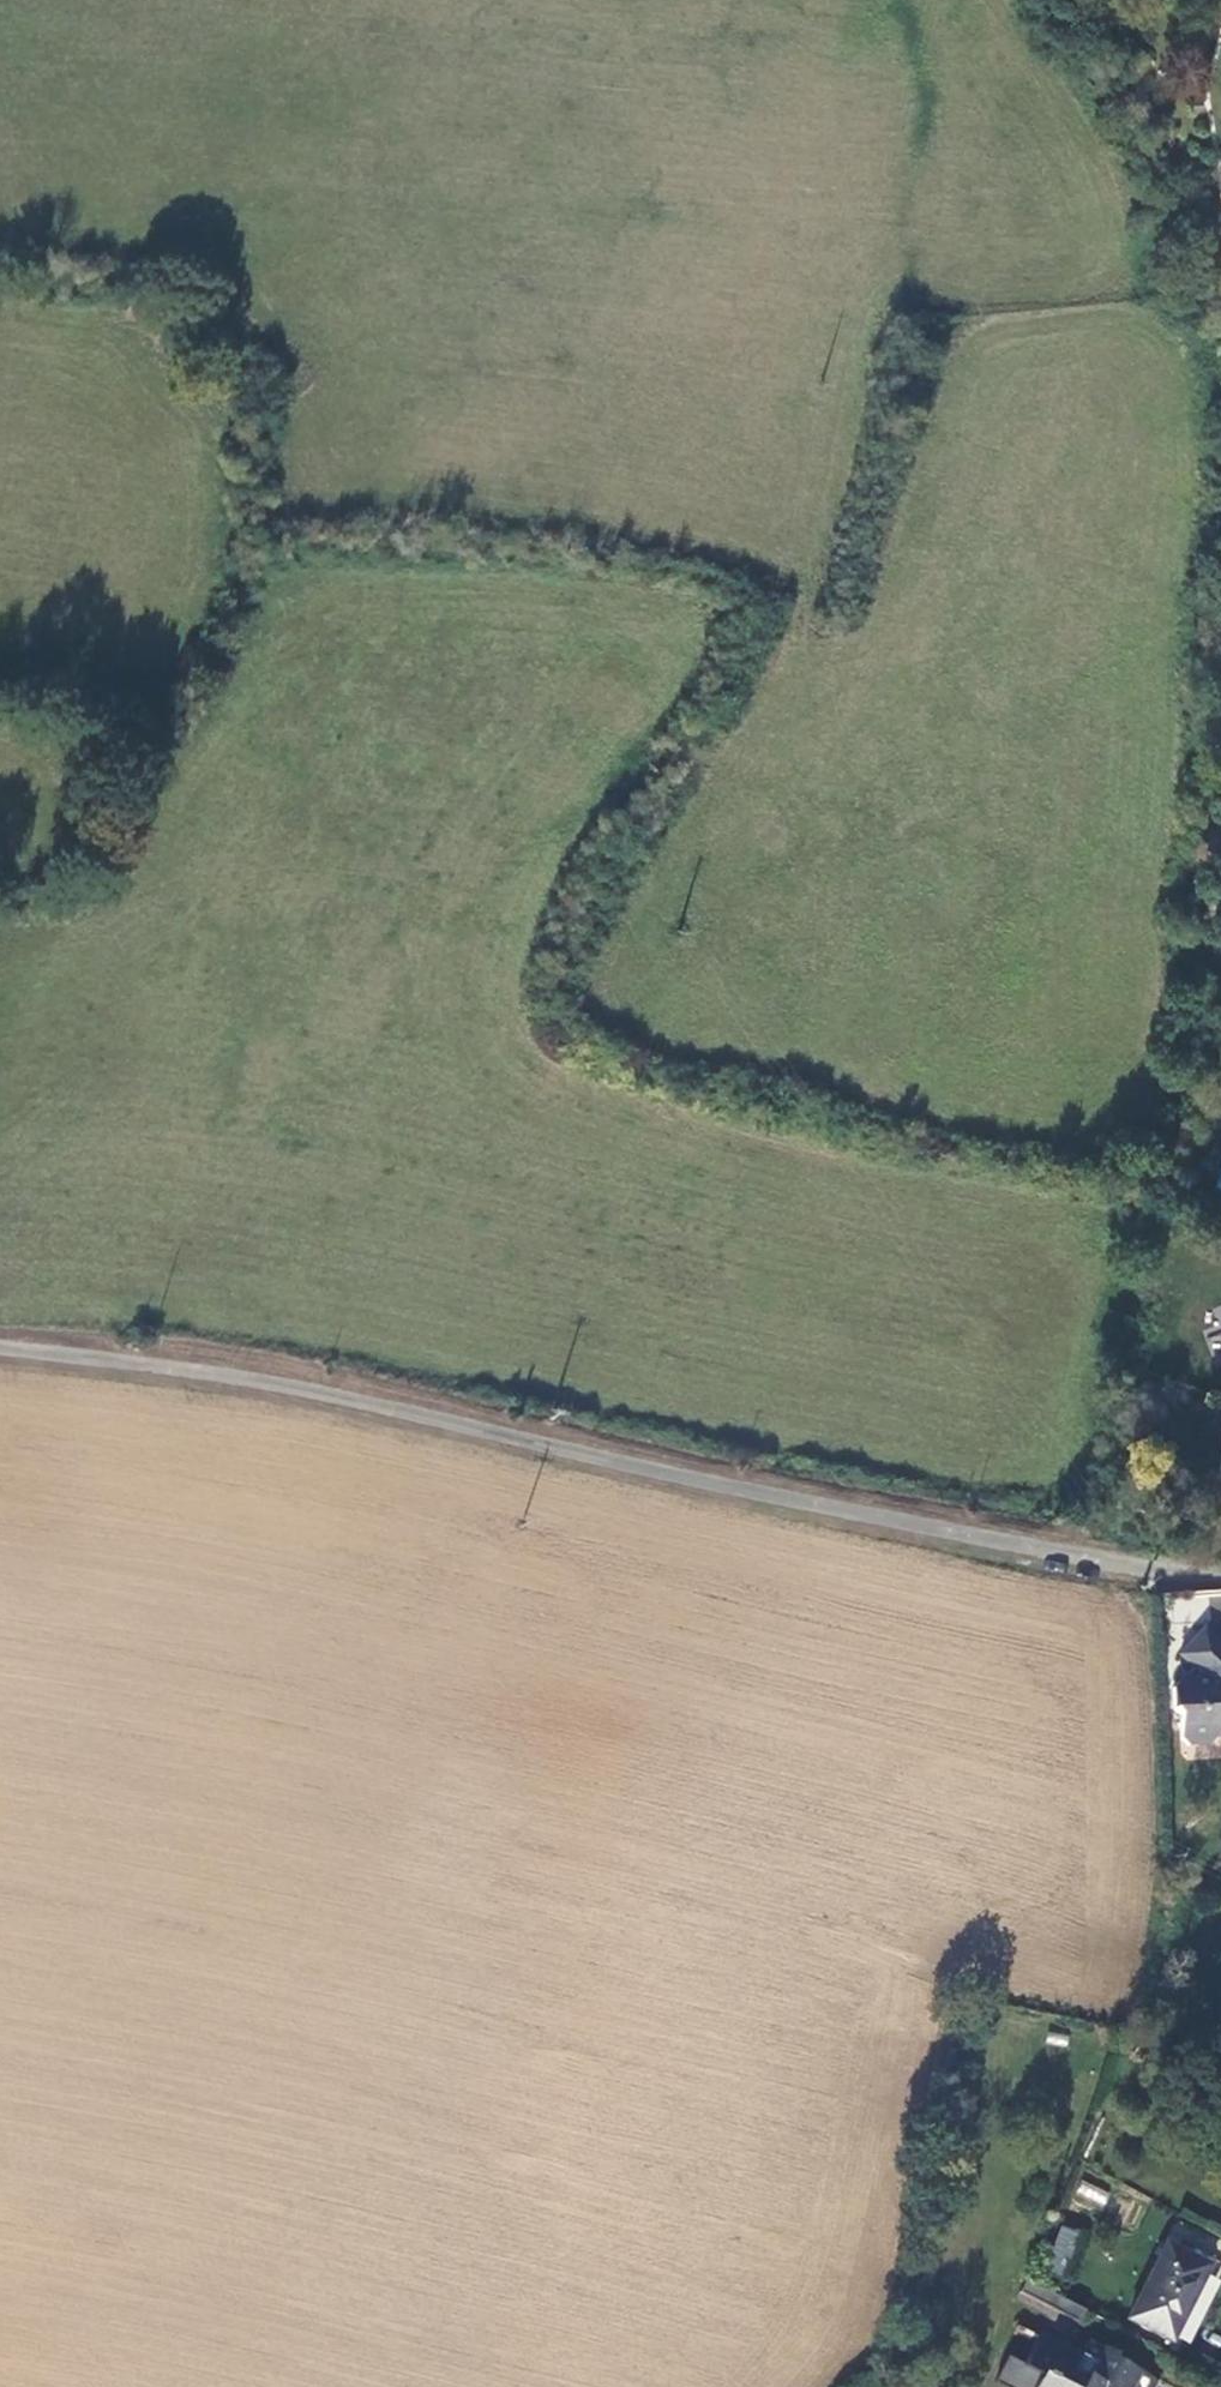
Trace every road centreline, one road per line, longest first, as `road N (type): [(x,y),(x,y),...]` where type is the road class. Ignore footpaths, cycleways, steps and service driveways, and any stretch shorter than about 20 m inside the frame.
road 1 (unclassified): [(1220,1575),(1123,1565),(767,1497),(255,1384),(0,1350)]

